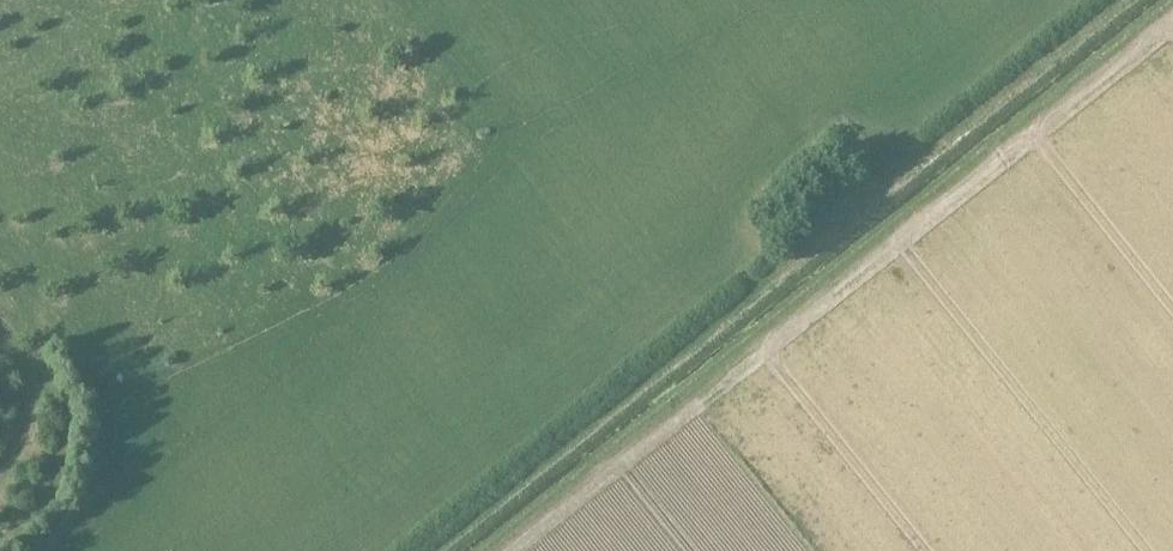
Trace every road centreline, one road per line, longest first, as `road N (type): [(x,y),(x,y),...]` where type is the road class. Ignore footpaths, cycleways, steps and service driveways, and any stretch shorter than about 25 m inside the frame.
road 1 (track): [(422,550),(1112,0)]

